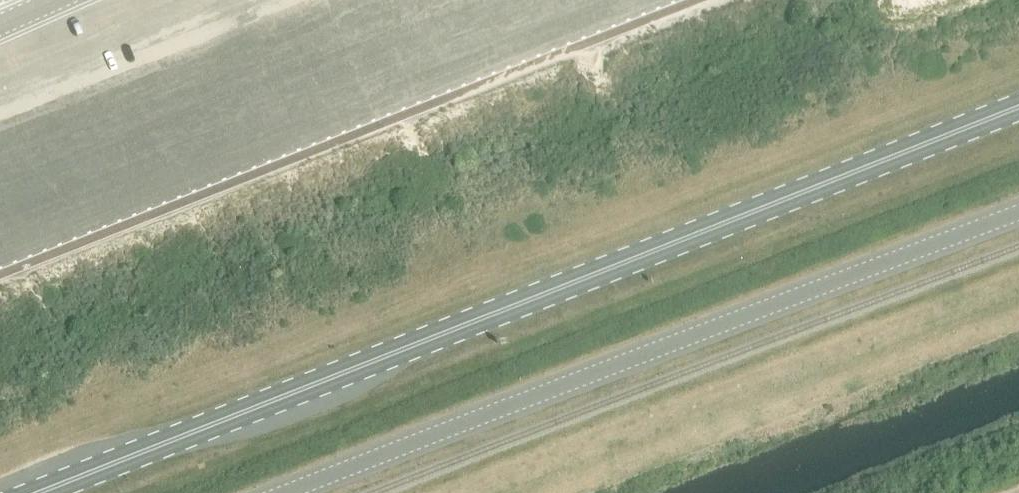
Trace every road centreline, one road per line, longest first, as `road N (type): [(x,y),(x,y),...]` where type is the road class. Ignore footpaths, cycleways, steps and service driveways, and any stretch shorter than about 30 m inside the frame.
road 1 (primary): [(29,492),(1018,105)]
road 2 (tertiary): [(301,492),(1018,217)]

